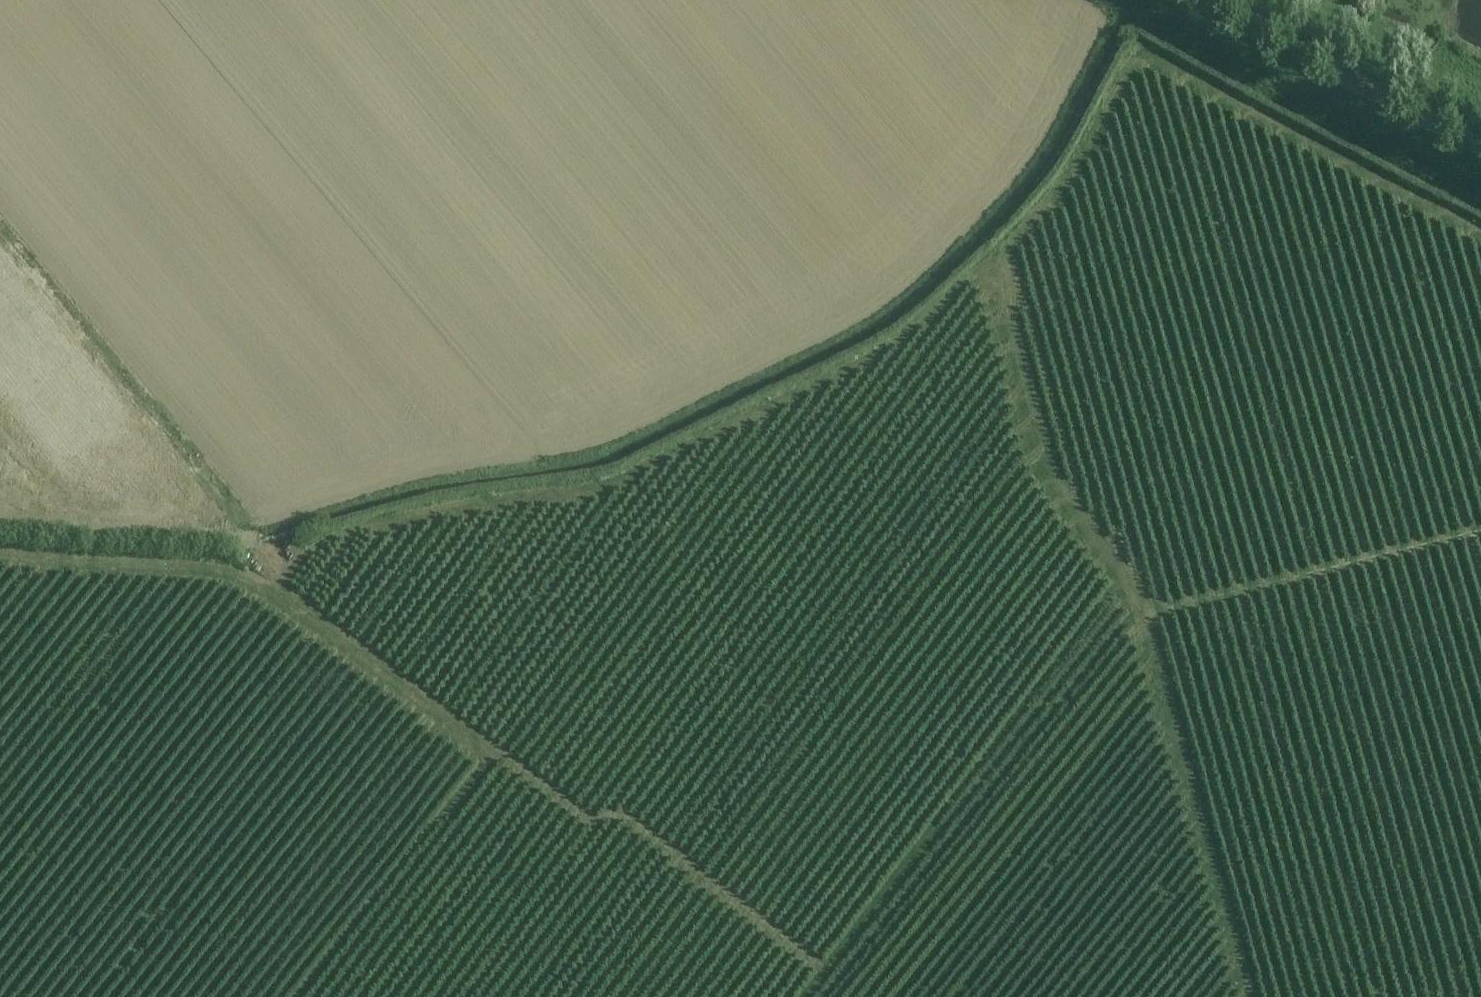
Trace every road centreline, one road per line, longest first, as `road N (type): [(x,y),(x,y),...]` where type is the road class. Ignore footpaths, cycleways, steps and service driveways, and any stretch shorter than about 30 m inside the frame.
road 1 (track): [(0,555),(205,563),(240,570),(290,595),(587,814),(602,795),(821,966),(798,996)]
road 2 (unclassified): [(1480,145),(1208,0)]

